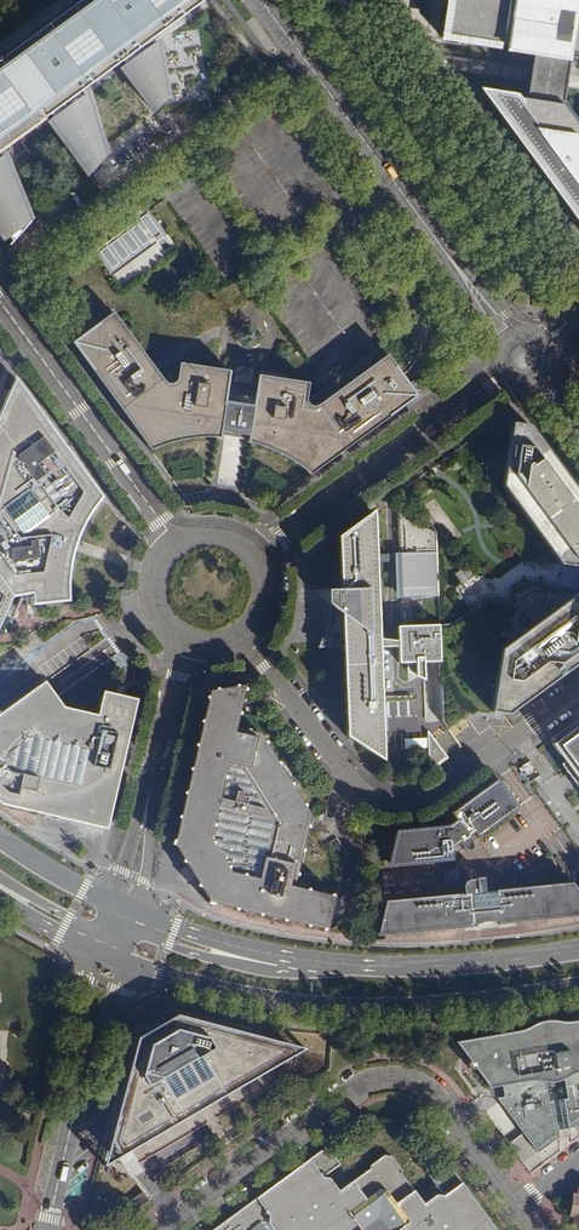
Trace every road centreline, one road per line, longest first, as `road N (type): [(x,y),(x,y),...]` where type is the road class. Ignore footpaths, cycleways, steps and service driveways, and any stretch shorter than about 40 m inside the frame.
road 1 (secondary): [(109,961),(252,997),(350,1011),(454,1007),(578,987)]
road 2 (residential): [(518,1205),(438,1098),(416,1080),(391,1077),(357,1090),(165,1229)]
road 3 (unclassified): [(578,693),(435,795),(407,807),(378,804),(354,789),(243,639)]
road 4 (unclassified): [(260,0),(525,360)]
road 5 (unclassified): [(258,551),(525,360)]
road 6 (unclassified): [(0,308),(177,548)]
road 7 (unclassified): [(121,909),(189,639)]
road 8 (residential): [(49,1229),(109,961)]
road 9 (secondary): [(578,949),(471,965),(334,964)]
road 10 (secondary): [(334,964),(279,973),(147,939),(109,961)]
road 11 (secondary): [(334,964),(262,954),(121,909)]
road 12 (secondary): [(121,909),(0,837)]
road 13 (secondary): [(0,877),(70,920),(93,924),(121,909)]
road 14 (secondary): [(0,899),(109,961)]

